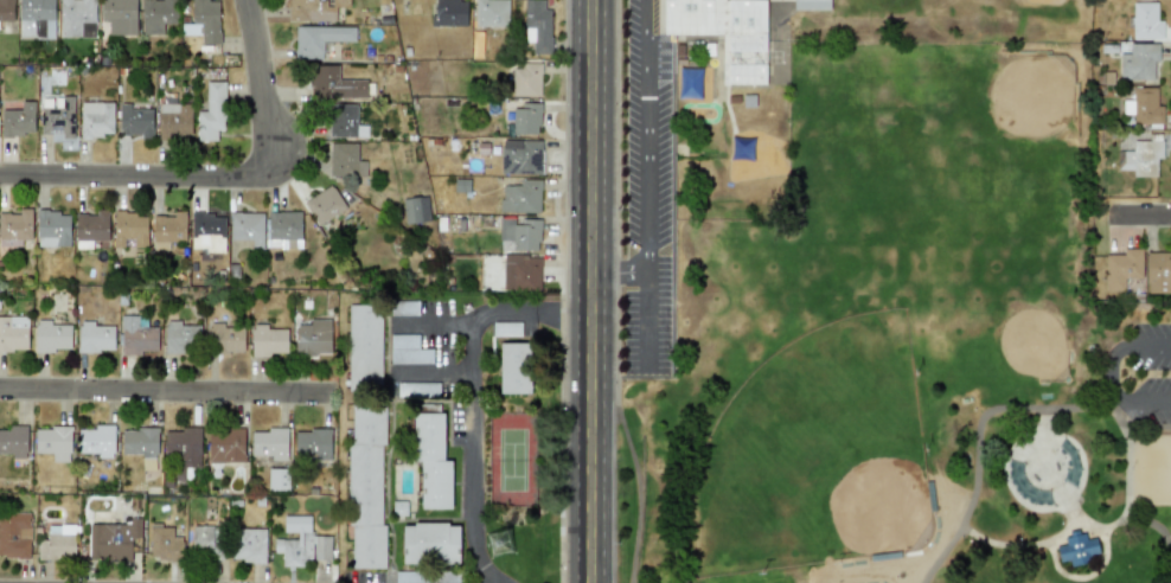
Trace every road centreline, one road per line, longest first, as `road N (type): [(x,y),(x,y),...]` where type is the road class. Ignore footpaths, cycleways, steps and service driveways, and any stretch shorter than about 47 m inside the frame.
road 1 (secondary): [(593,582),(590,0)]
road 2 (residential): [(0,395),(347,399)]
road 3 (residential): [(0,172),(250,175)]
road 4 (residential): [(250,175),(271,167),(276,143),(246,0)]

